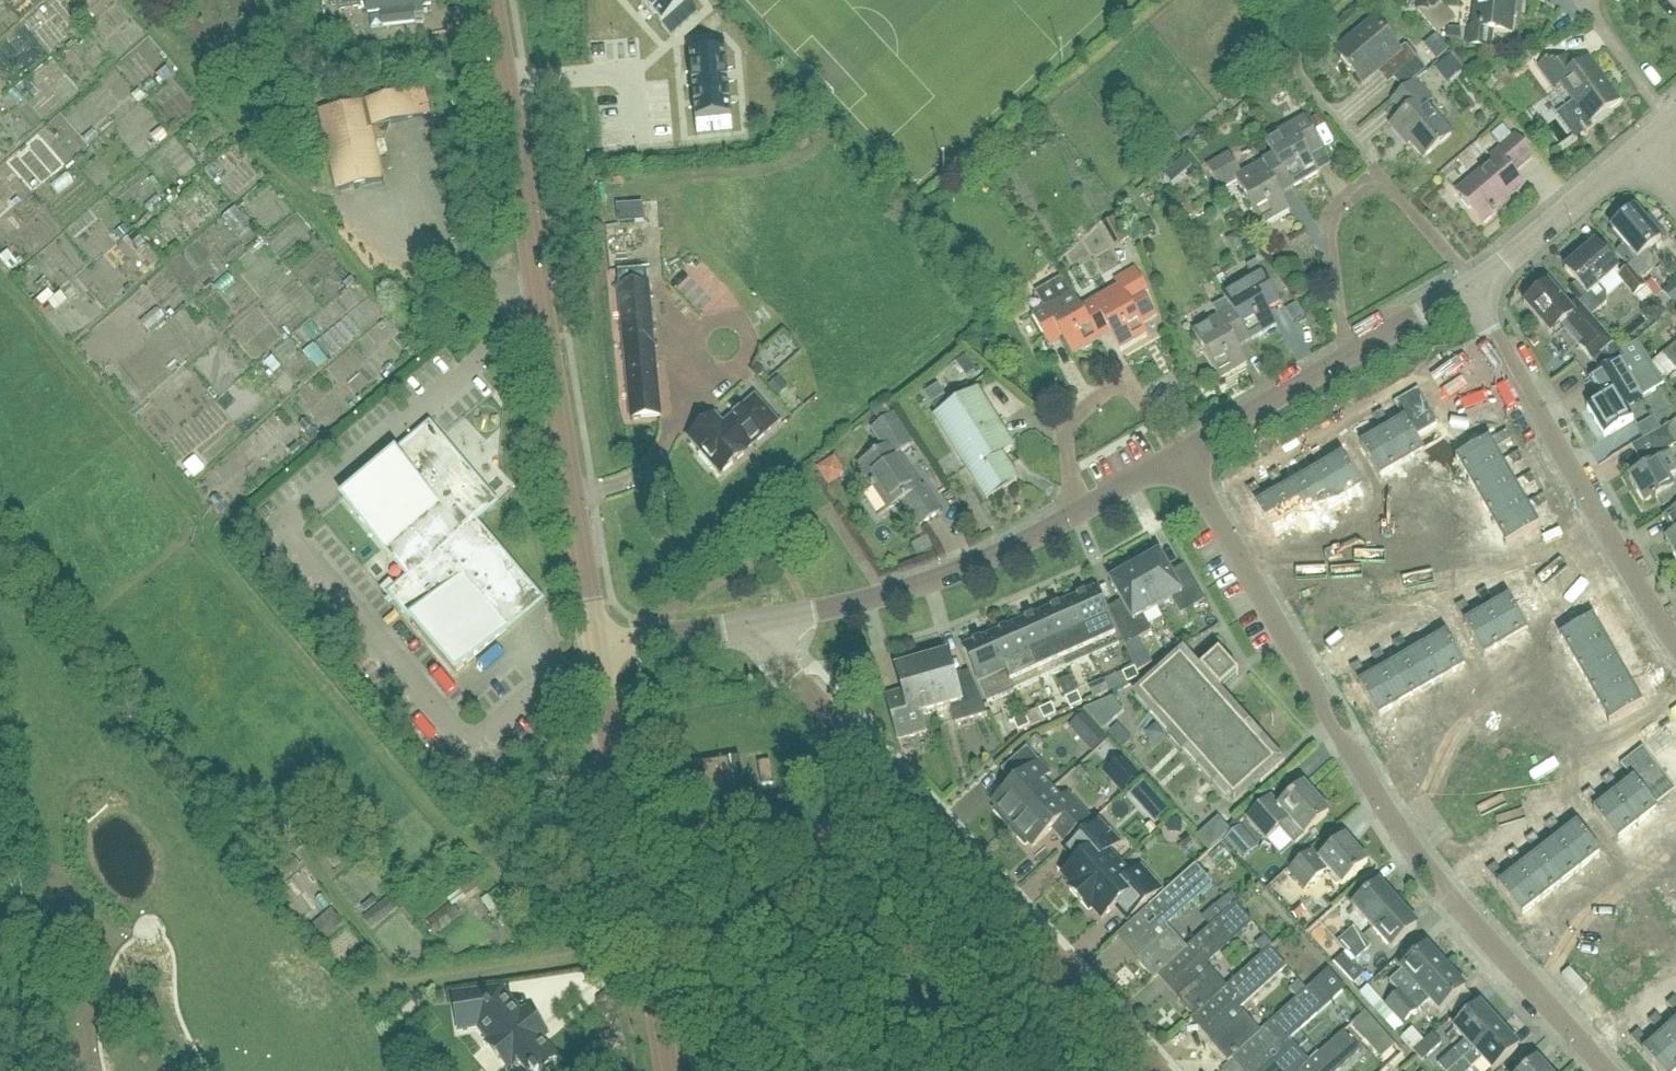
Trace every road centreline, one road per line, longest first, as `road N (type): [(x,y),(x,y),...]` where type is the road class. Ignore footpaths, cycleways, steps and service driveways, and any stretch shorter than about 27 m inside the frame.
road 1 (residential): [(1604,1070),(1383,817),(1178,456)]
road 2 (tertiary): [(599,643),(493,0)]
road 3 (residential): [(1144,1070),(792,674),(759,622)]
road 4 (tertiary): [(669,1070),(599,643)]
road 5 (residential): [(1675,651),(1532,409),(1473,288)]
road 6 (residential): [(1473,288),(1381,176),(1356,193),(1329,232),(1343,357)]
road 7 (residential): [(759,622),(883,597),(1071,514)]
road 8 (residential): [(1071,514),(1069,426),(1110,391),(1127,393),(1178,456)]
road 9 (residential): [(1473,288),(1639,151)]
road 10 (residential): [(1178,456),(1343,357)]
road 11 (residential): [(599,643),(759,622)]
road 12 (residential): [(1673,122),(1591,17),(1587,0)]
road 13 (residential): [(1343,357),(1473,288)]
road 14 (residential): [(1071,514),(1178,456)]

